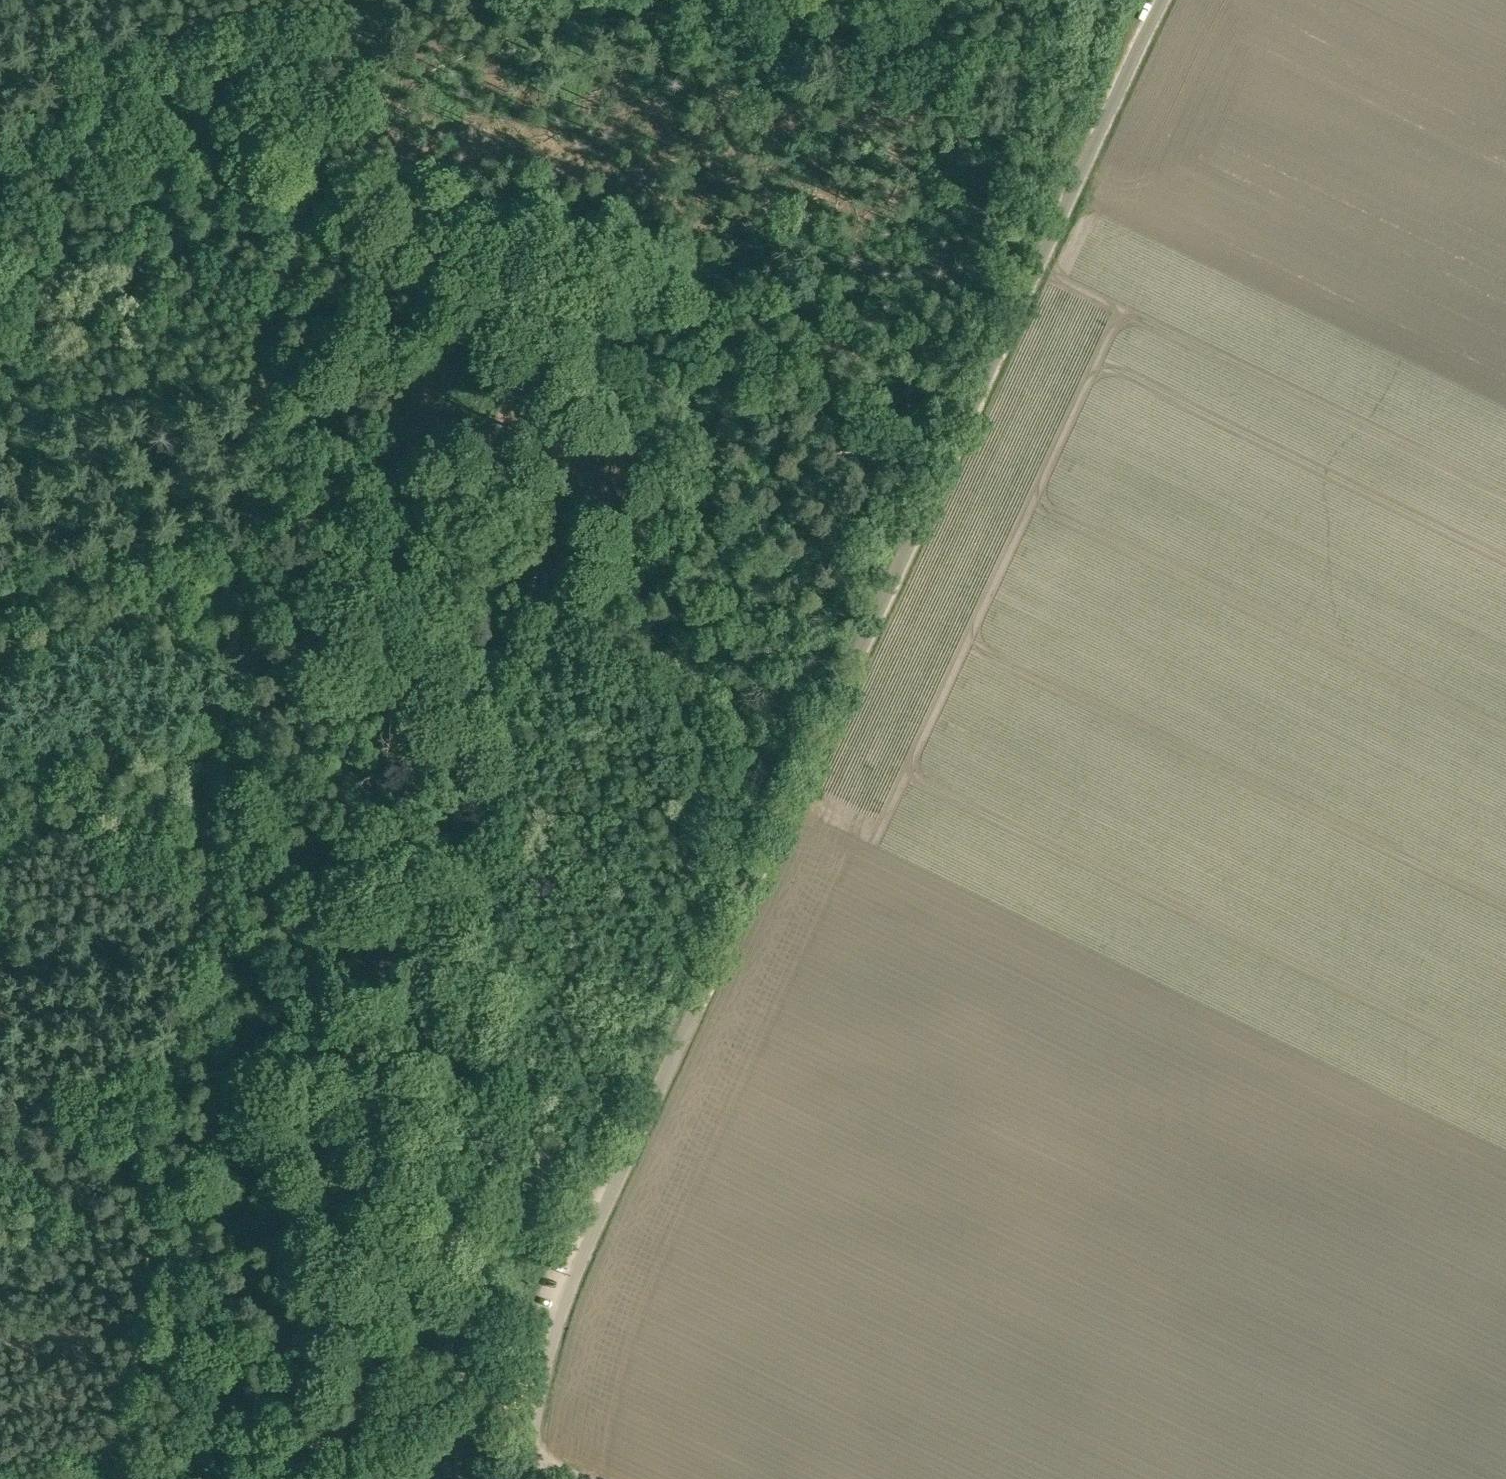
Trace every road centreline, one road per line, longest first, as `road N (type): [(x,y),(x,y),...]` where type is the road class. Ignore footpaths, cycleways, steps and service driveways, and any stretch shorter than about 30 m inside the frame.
road 1 (unclassified): [(525,1478),(536,1395),(582,1258),(1161,0)]
road 2 (track): [(125,1478),(188,1056),(266,405),(318,183)]
road 3 (track): [(318,183),(365,0)]

